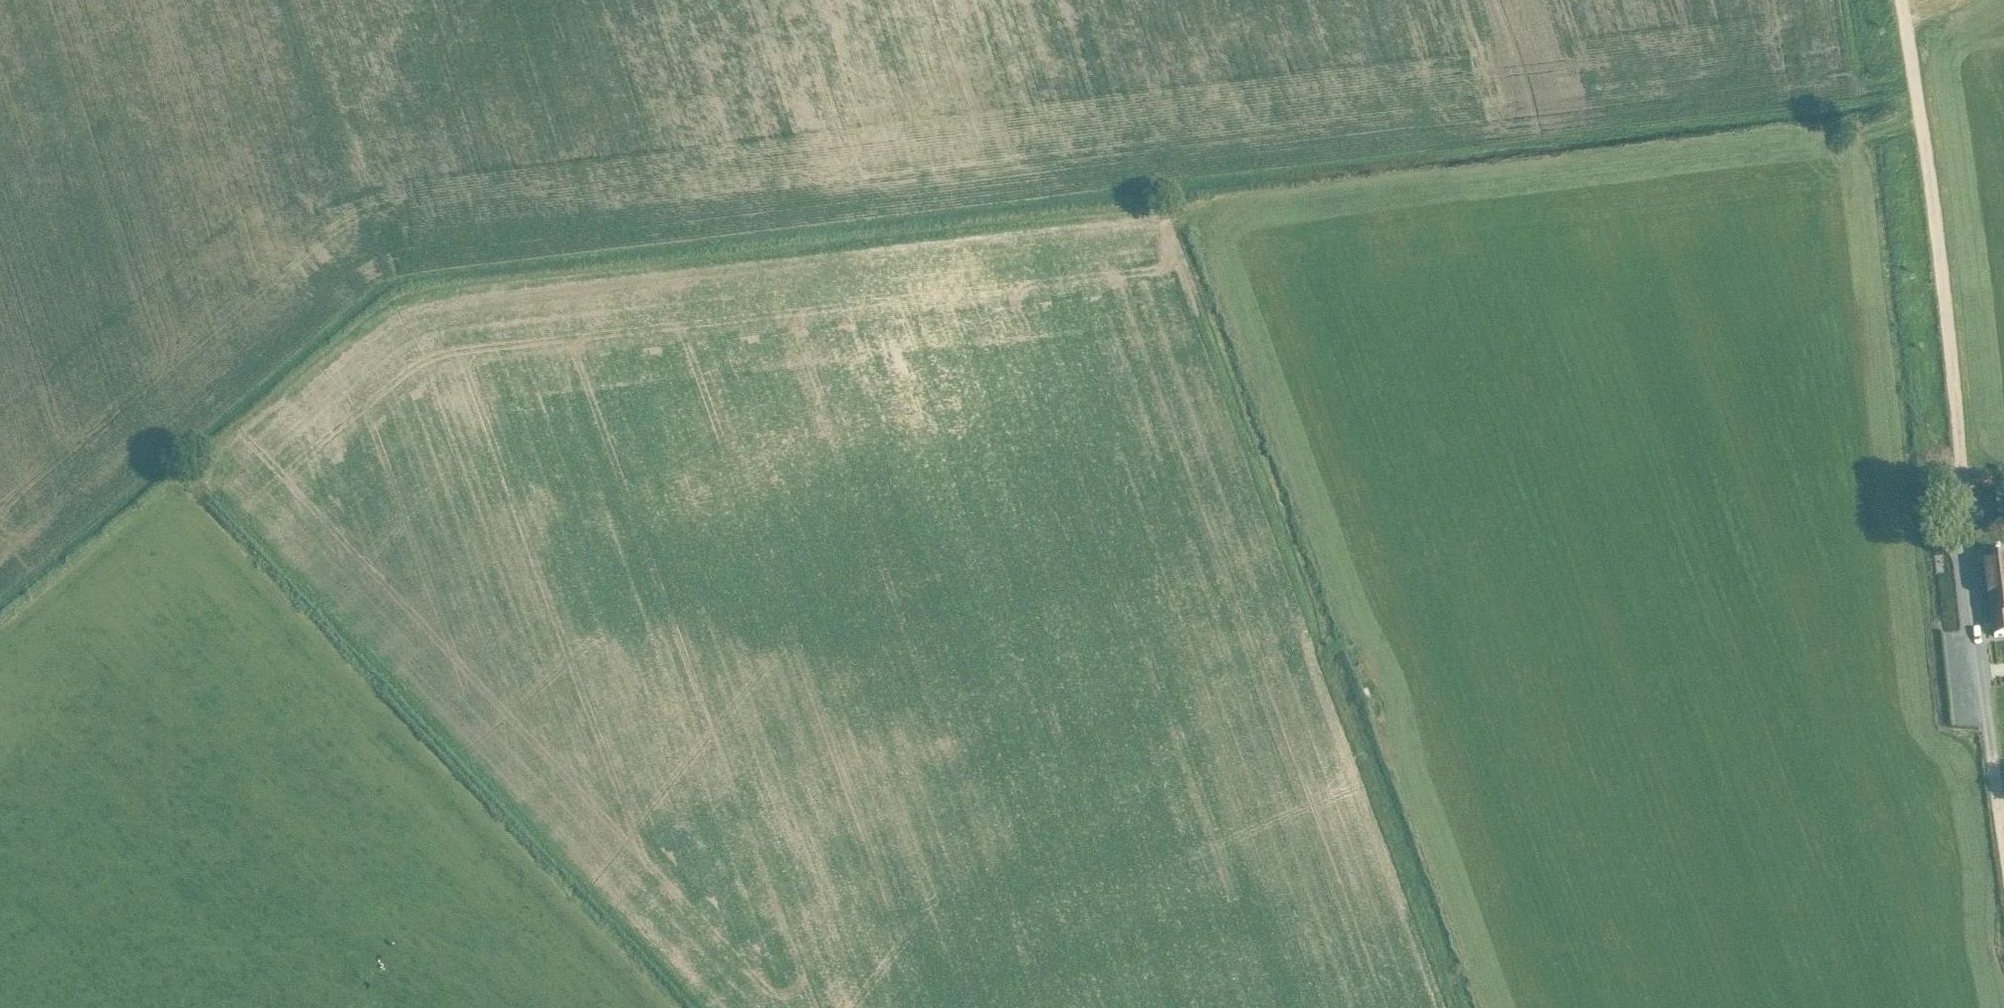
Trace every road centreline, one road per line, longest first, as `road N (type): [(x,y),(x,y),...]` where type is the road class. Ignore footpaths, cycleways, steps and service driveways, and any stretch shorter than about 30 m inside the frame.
road 1 (track): [(1902,0),(1931,184),(2003,857)]

